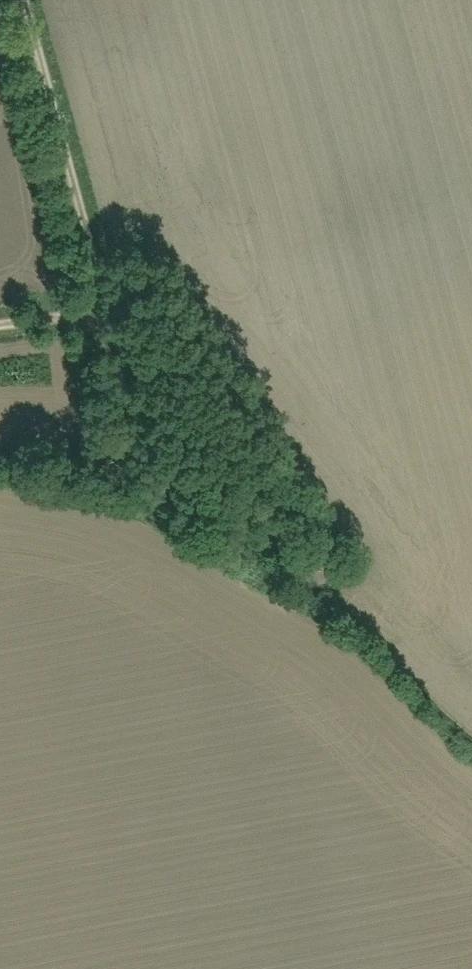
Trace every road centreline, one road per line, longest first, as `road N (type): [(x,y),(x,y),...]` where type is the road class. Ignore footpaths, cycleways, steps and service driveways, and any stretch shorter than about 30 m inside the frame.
road 1 (track): [(23,0),(84,226),(94,296),(79,316),(0,329)]

